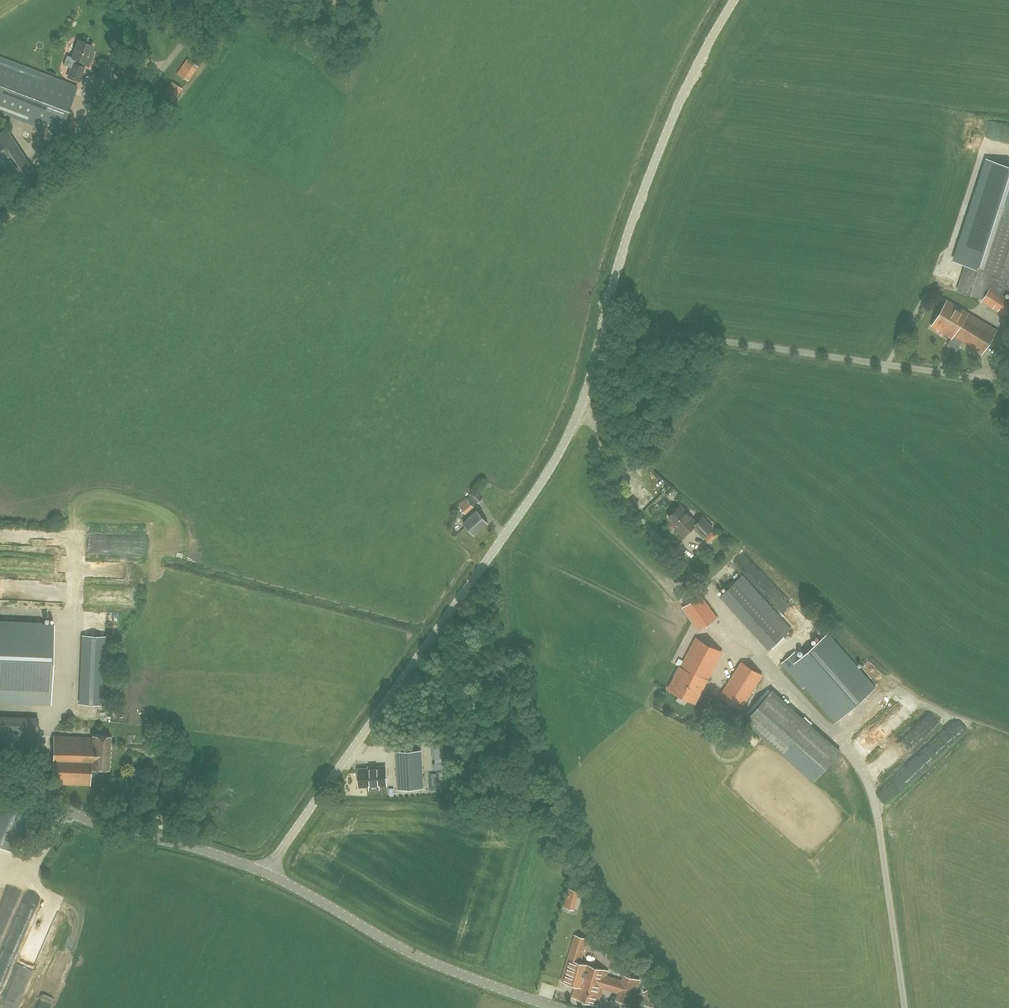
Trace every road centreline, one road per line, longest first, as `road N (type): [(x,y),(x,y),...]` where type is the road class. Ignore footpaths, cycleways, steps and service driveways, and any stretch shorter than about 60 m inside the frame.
road 1 (unclassified): [(266,873),(540,485),(563,449),(607,324)]
road 2 (unclassified): [(906,1007),(874,799),(853,752),(765,666),(710,594)]
road 3 (unclassified): [(971,376),(607,324)]
road 4 (unclassified): [(607,324),(647,185),(733,0)]
road 5 (tertiary): [(551,1007),(399,951),(266,873)]
road 6 (unclassified): [(0,221),(74,168),(212,0)]
road 7 (tertiary): [(266,873),(77,815),(0,777)]

